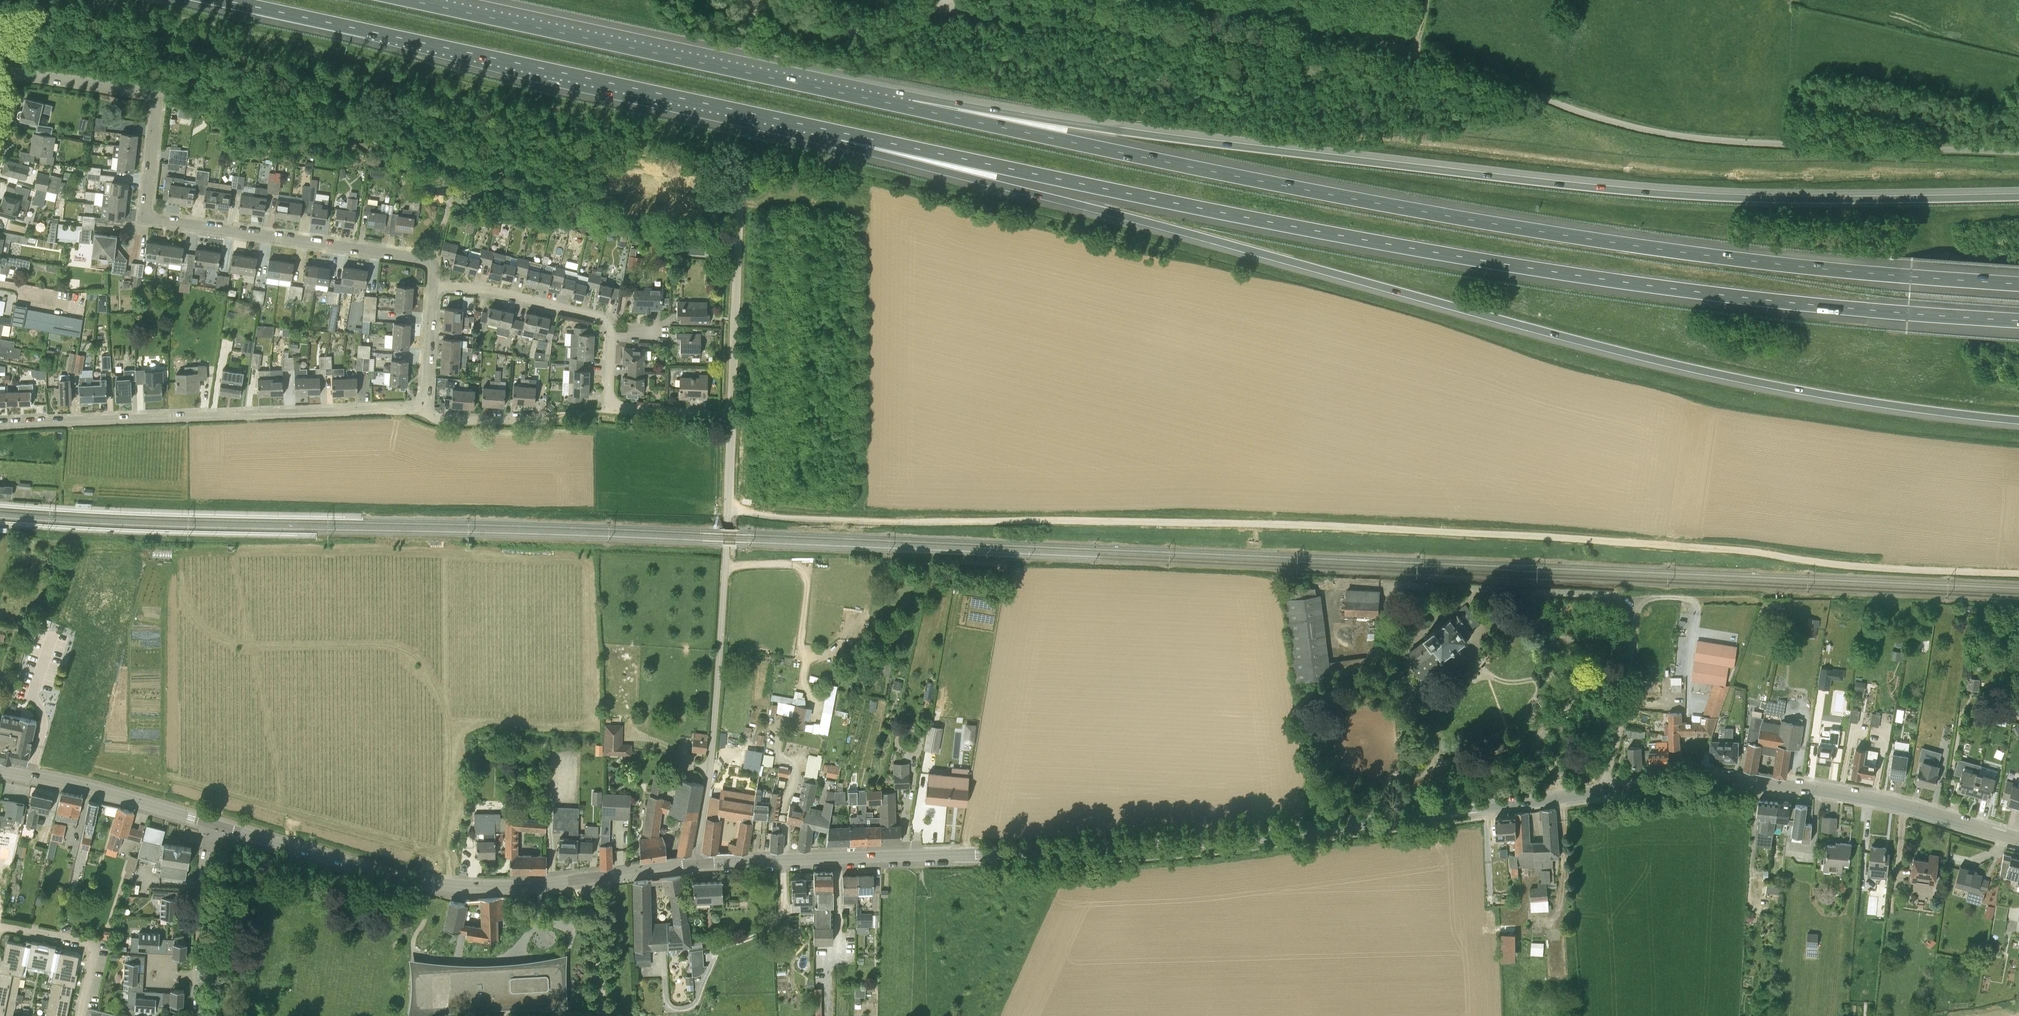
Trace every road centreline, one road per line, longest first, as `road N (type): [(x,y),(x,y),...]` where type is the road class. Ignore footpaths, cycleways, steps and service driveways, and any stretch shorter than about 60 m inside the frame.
road 1 (track): [(729,508),(911,523),(1527,536),(2018,574)]
road 2 (unclassified): [(2018,152),(1777,144),(1653,131),(1471,70),(1318,42),(937,3),(893,29),(857,33),(755,0)]
road 3 (motorway): [(843,133),(995,184),(1640,355),(1801,390),(2018,419)]
road 4 (motorway): [(843,133),(1215,213),(1531,270),(1764,301),(2018,321)]
road 5 (motorway): [(2018,280),(1507,224),(911,108)]
road 6 (motorway): [(2018,195),(1794,197),(1506,179),(911,108)]
road 7 (tertiary): [(2018,839),(1878,799),(1713,783),(1224,842),(990,854)]
road 8 (motorway): [(217,0),(843,133)]
road 9 (residential): [(433,277),(434,260),(145,217),(156,99),(9,72)]
road 10 (motorway): [(911,108),(410,0)]
road 11 (unclassified): [(696,864),(721,639),(731,415)]
road 12 (residential): [(0,424),(421,409)]
road 13 (unclassified): [(731,415),(750,0)]
road 14 (tertiary): [(593,878),(493,887),(426,882),(214,825)]
road 15 (tertiary): [(696,864),(990,854)]
road 16 (residential): [(610,405),(610,337),(601,317),(433,277)]
road 17 (tertiary): [(214,825),(0,770)]
road 18 (residential): [(0,927),(93,946),(81,1015)]
road 19 (residential): [(196,973),(214,825)]
road 20 (unclassified): [(593,878),(602,1015)]
road 21 (residential): [(421,409),(433,277)]
road 22 (residential): [(541,417),(442,418),(421,409)]
road 23 (residential): [(610,405),(731,415)]

